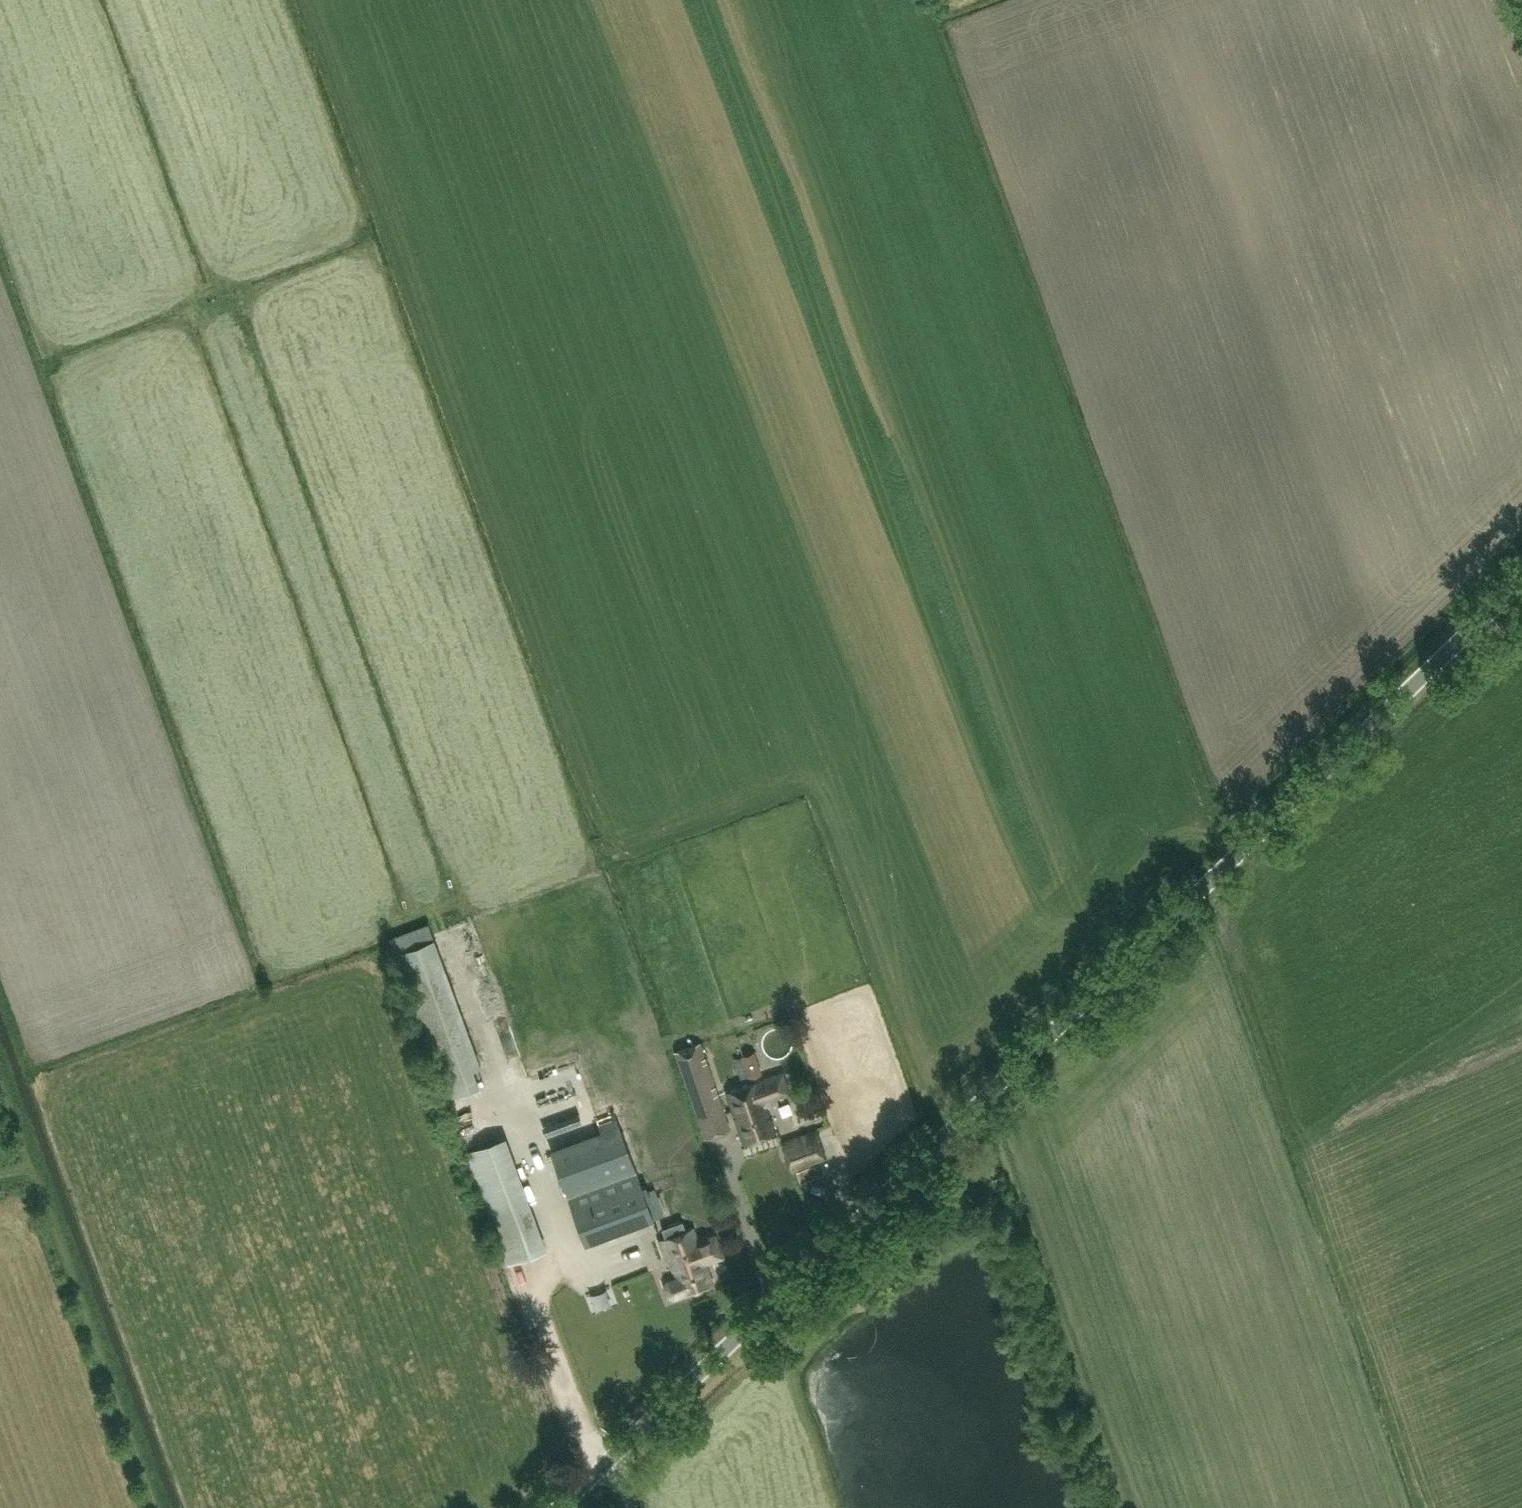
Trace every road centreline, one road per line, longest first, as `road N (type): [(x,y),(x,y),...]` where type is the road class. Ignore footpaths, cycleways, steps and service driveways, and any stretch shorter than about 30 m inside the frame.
road 1 (unclassified): [(557,1507),(1521,578)]

